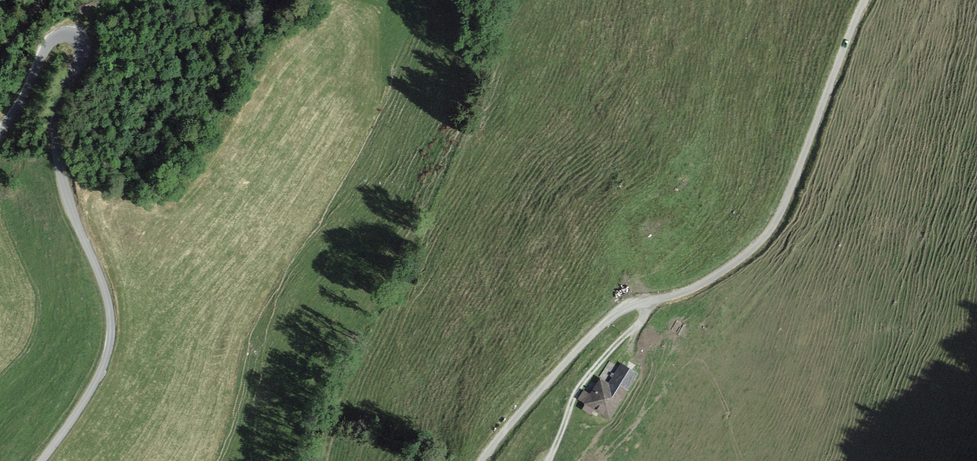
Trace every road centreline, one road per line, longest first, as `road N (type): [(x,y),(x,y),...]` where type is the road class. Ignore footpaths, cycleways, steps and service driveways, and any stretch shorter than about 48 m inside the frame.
road 1 (unclassified): [(865,0),(769,233),(697,286),(618,311),(481,460)]
road 2 (unclassified): [(0,131),(50,43),(76,37),(81,55),(56,121),(59,162),(106,296),(110,343),(92,388),(38,460)]
road 3 (track): [(550,460),(578,387),(642,320),(649,300)]

